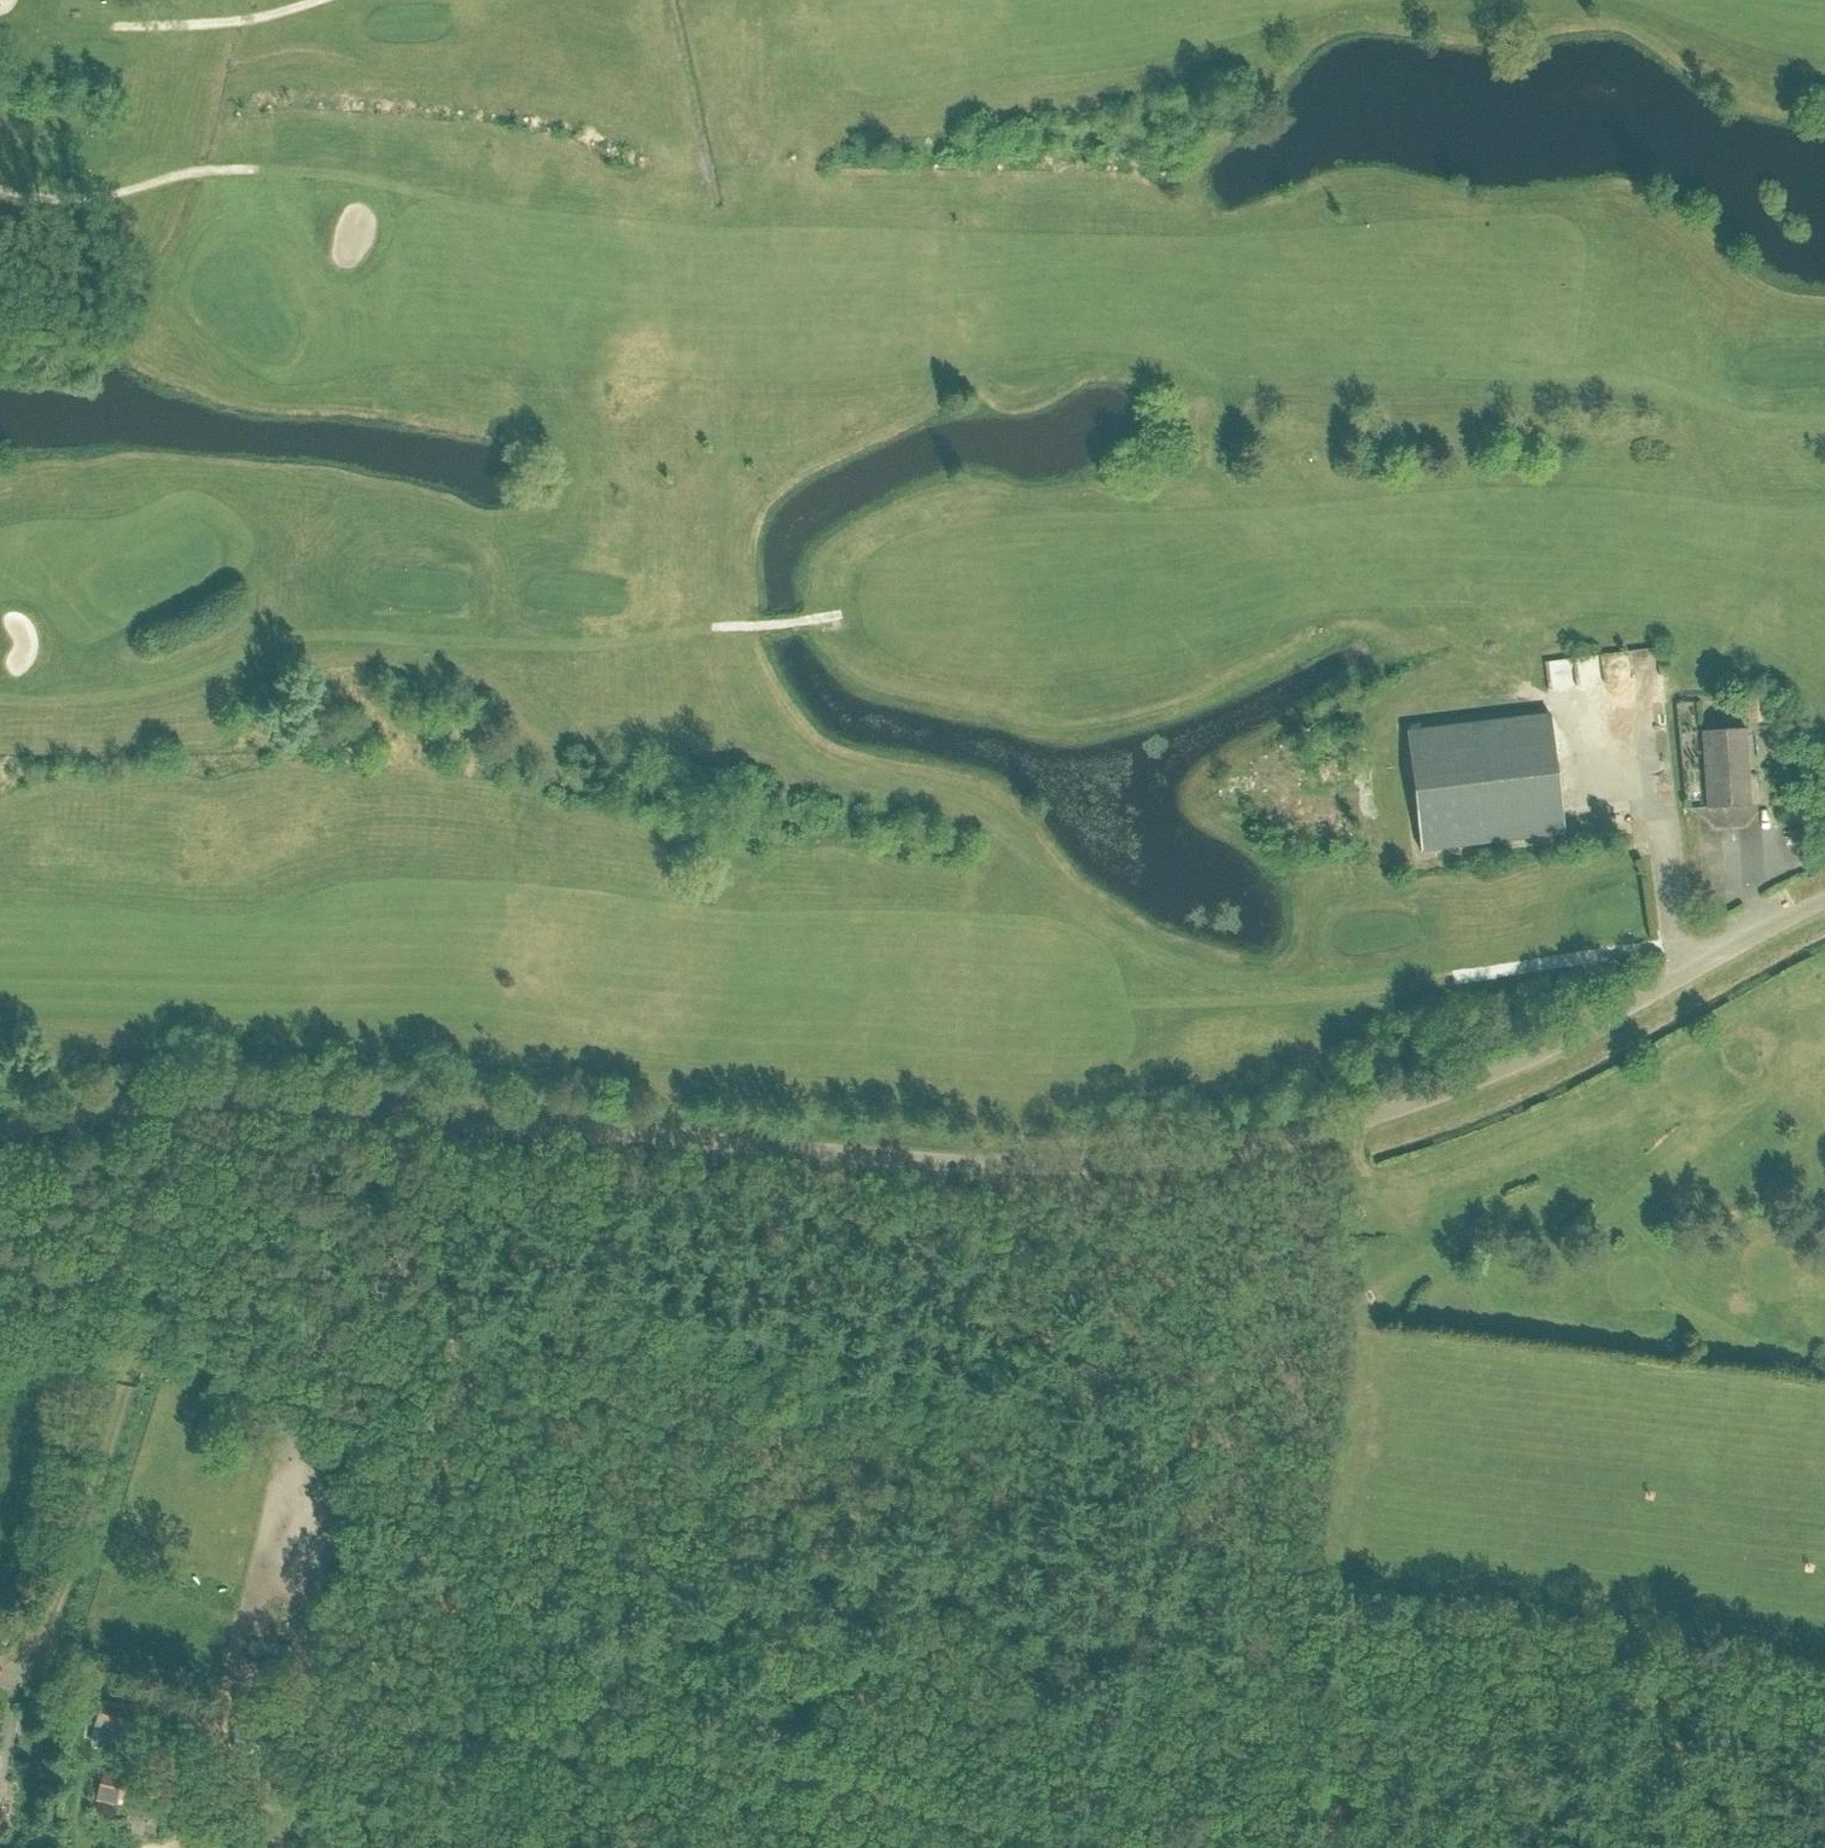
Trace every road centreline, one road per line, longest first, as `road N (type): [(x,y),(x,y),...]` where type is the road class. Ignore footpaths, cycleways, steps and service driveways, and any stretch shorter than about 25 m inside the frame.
road 1 (unclassified): [(0,1133),(65,1116),(207,1109),(478,1123),(977,1168),(1225,1155),(1371,1123),(1486,1084),(1824,903)]

